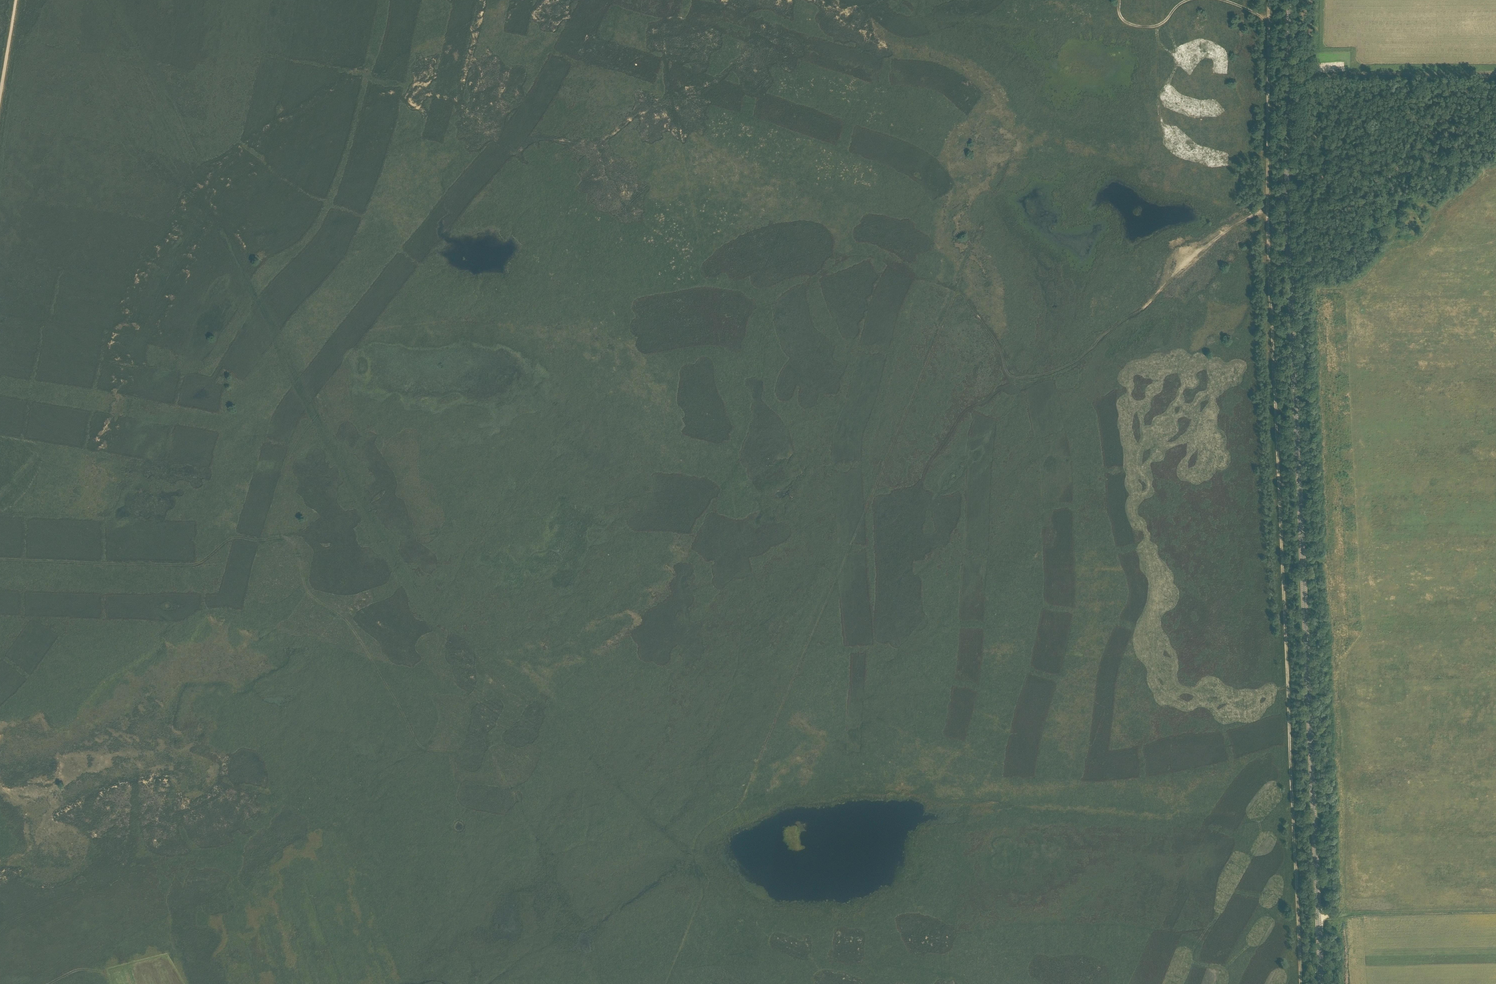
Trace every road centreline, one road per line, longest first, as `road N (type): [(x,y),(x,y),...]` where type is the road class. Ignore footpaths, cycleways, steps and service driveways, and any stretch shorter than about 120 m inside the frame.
road 1 (track): [(1269,0),(1269,211),(1303,983)]
road 2 (secondary): [(1321,983),(1289,247),(1289,0)]
road 3 (track): [(1347,288),(1363,625),(1344,669),(1349,913)]
road 4 (track): [(0,560),(191,566),(233,538),(305,534)]
road 5 (track): [(1318,914),(1495,910)]
road 6 (track): [(1269,205),(1226,231),(1136,314)]
road 7 (track): [(1495,168),(1447,204),(1423,239),(1386,255)]
road 8 (track): [(1359,284),(1495,241)]

